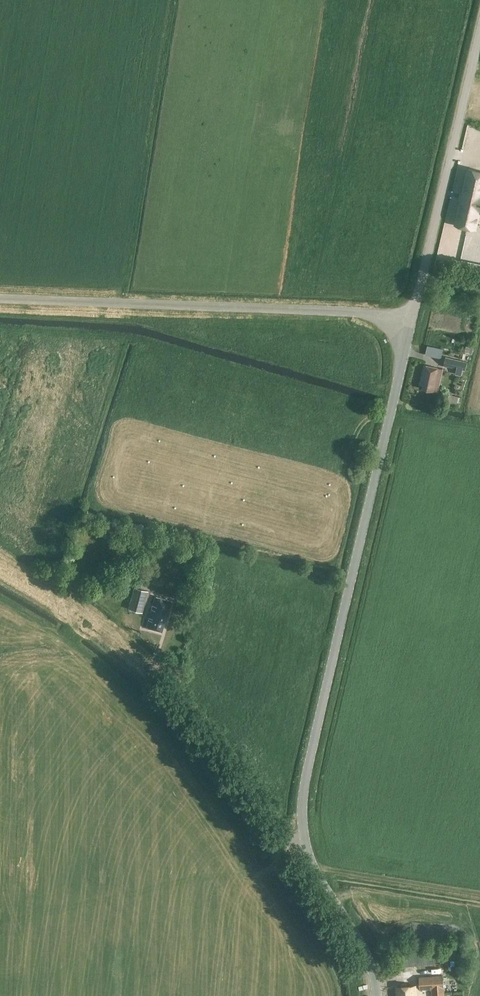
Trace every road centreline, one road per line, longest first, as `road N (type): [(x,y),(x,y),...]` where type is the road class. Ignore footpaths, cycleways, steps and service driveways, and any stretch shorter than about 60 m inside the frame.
road 1 (unclassified): [(377,995),(364,947),(306,848),(305,787),(411,321)]
road 2 (unclassified): [(411,321),(344,310),(0,299)]
road 3 (unclassified): [(411,321),(479,25)]

